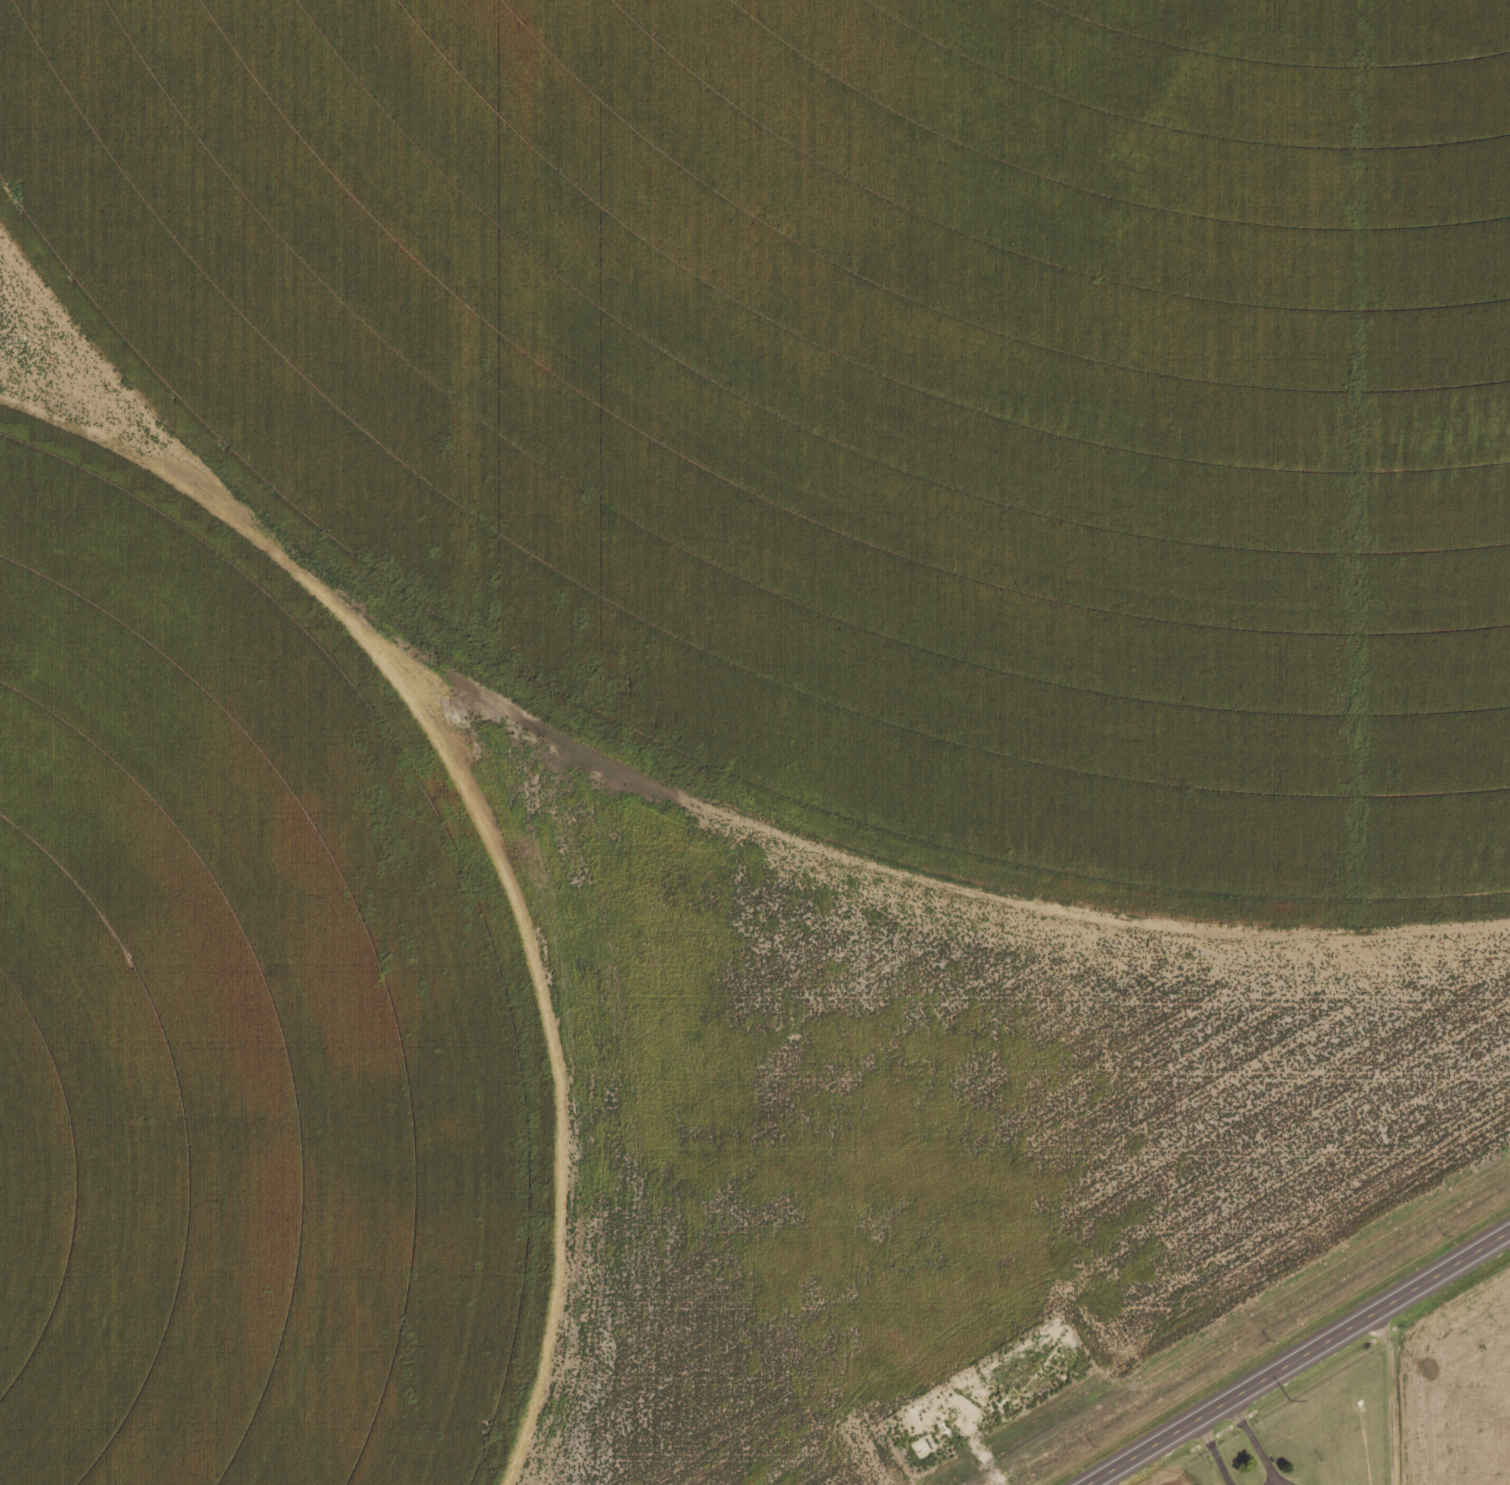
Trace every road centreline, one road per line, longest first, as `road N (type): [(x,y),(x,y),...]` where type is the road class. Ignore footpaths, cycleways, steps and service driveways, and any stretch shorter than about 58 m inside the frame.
road 1 (primary): [(1096,1484),(1509,1234)]
road 2 (residential): [(1421,1288),(1420,1484)]

